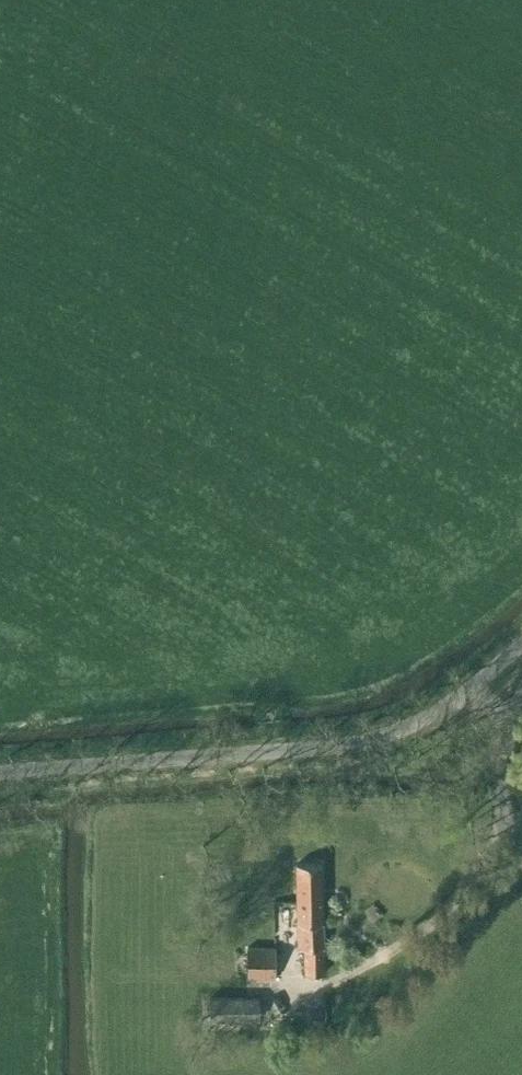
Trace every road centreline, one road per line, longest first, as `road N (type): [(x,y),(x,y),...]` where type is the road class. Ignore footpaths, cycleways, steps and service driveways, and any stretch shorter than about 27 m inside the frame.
road 1 (unclassified): [(0,770),(383,735),(440,708),(521,643)]

